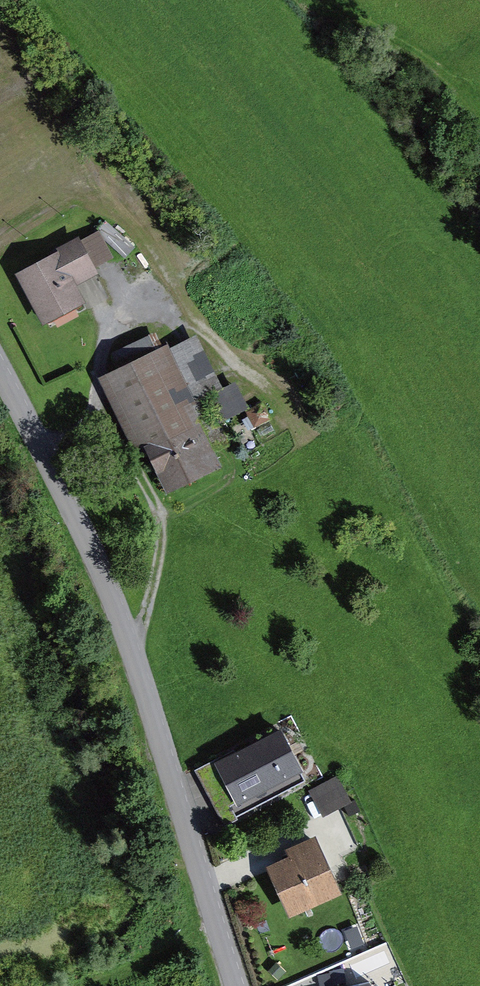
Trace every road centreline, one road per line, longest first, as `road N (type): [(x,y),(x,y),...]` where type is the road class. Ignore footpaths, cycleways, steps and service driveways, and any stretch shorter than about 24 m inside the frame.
road 1 (residential): [(242,985),(120,606),(0,365)]
road 2 (track): [(138,656),(167,540),(160,503),(114,429),(43,446)]
road 3 (track): [(95,284),(111,339),(103,384),(114,429)]
road 4 (track): [(221,919),(90,985)]

